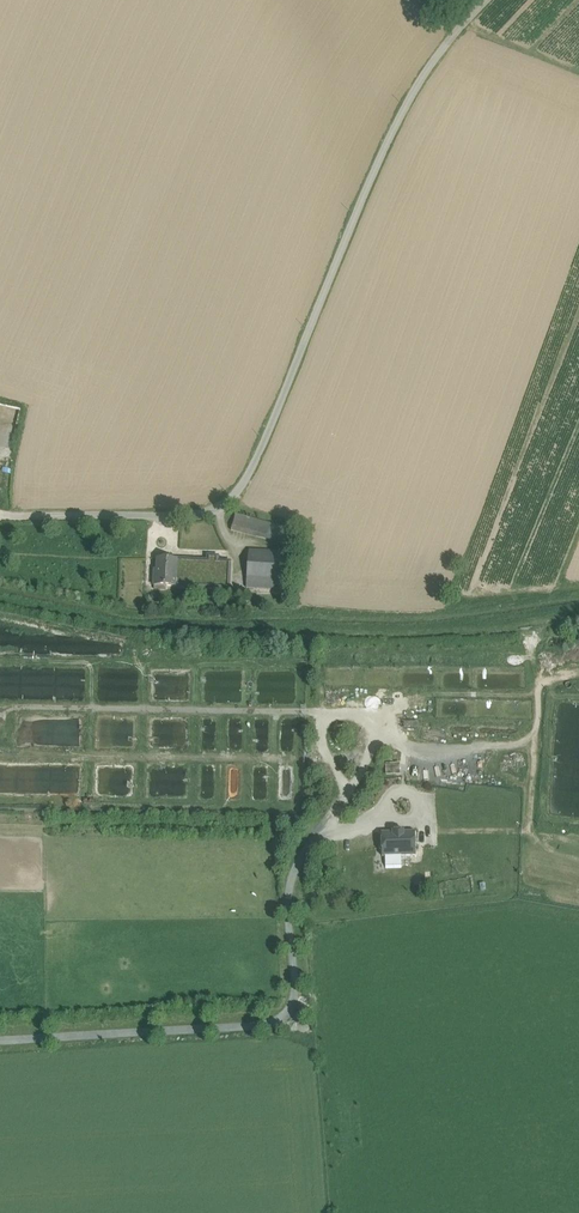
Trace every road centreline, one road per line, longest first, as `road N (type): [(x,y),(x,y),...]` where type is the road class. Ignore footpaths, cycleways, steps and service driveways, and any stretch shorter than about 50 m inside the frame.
road 1 (track): [(540,647),(532,809),(512,829),(325,828),(291,888),(301,1022),(0,1042)]
road 2 (unclassified): [(219,509),(241,485),(271,427),(387,143),(447,41),(487,0)]
road 3 (track): [(0,518),(219,509)]

